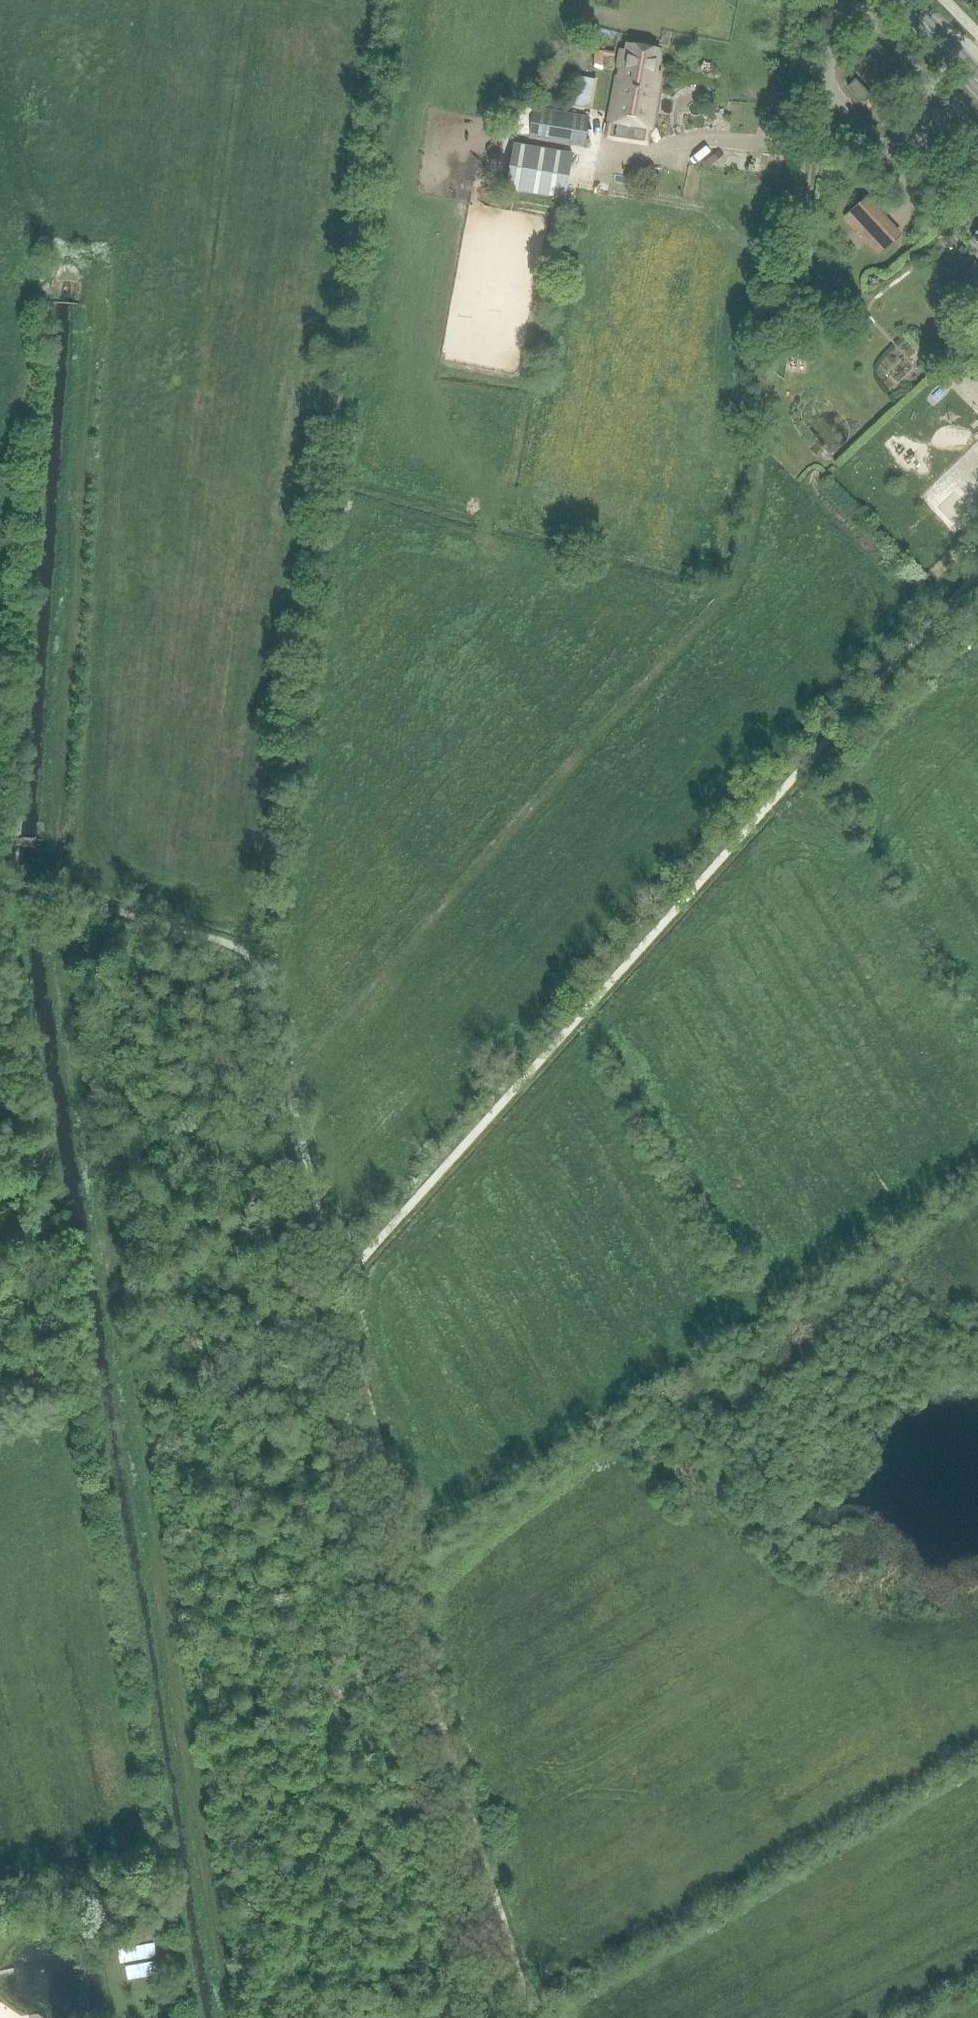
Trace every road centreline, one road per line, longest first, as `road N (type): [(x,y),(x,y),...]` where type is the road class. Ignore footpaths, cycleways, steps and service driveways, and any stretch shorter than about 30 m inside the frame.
road 1 (unclassified): [(838,0),(825,77),(891,165)]

